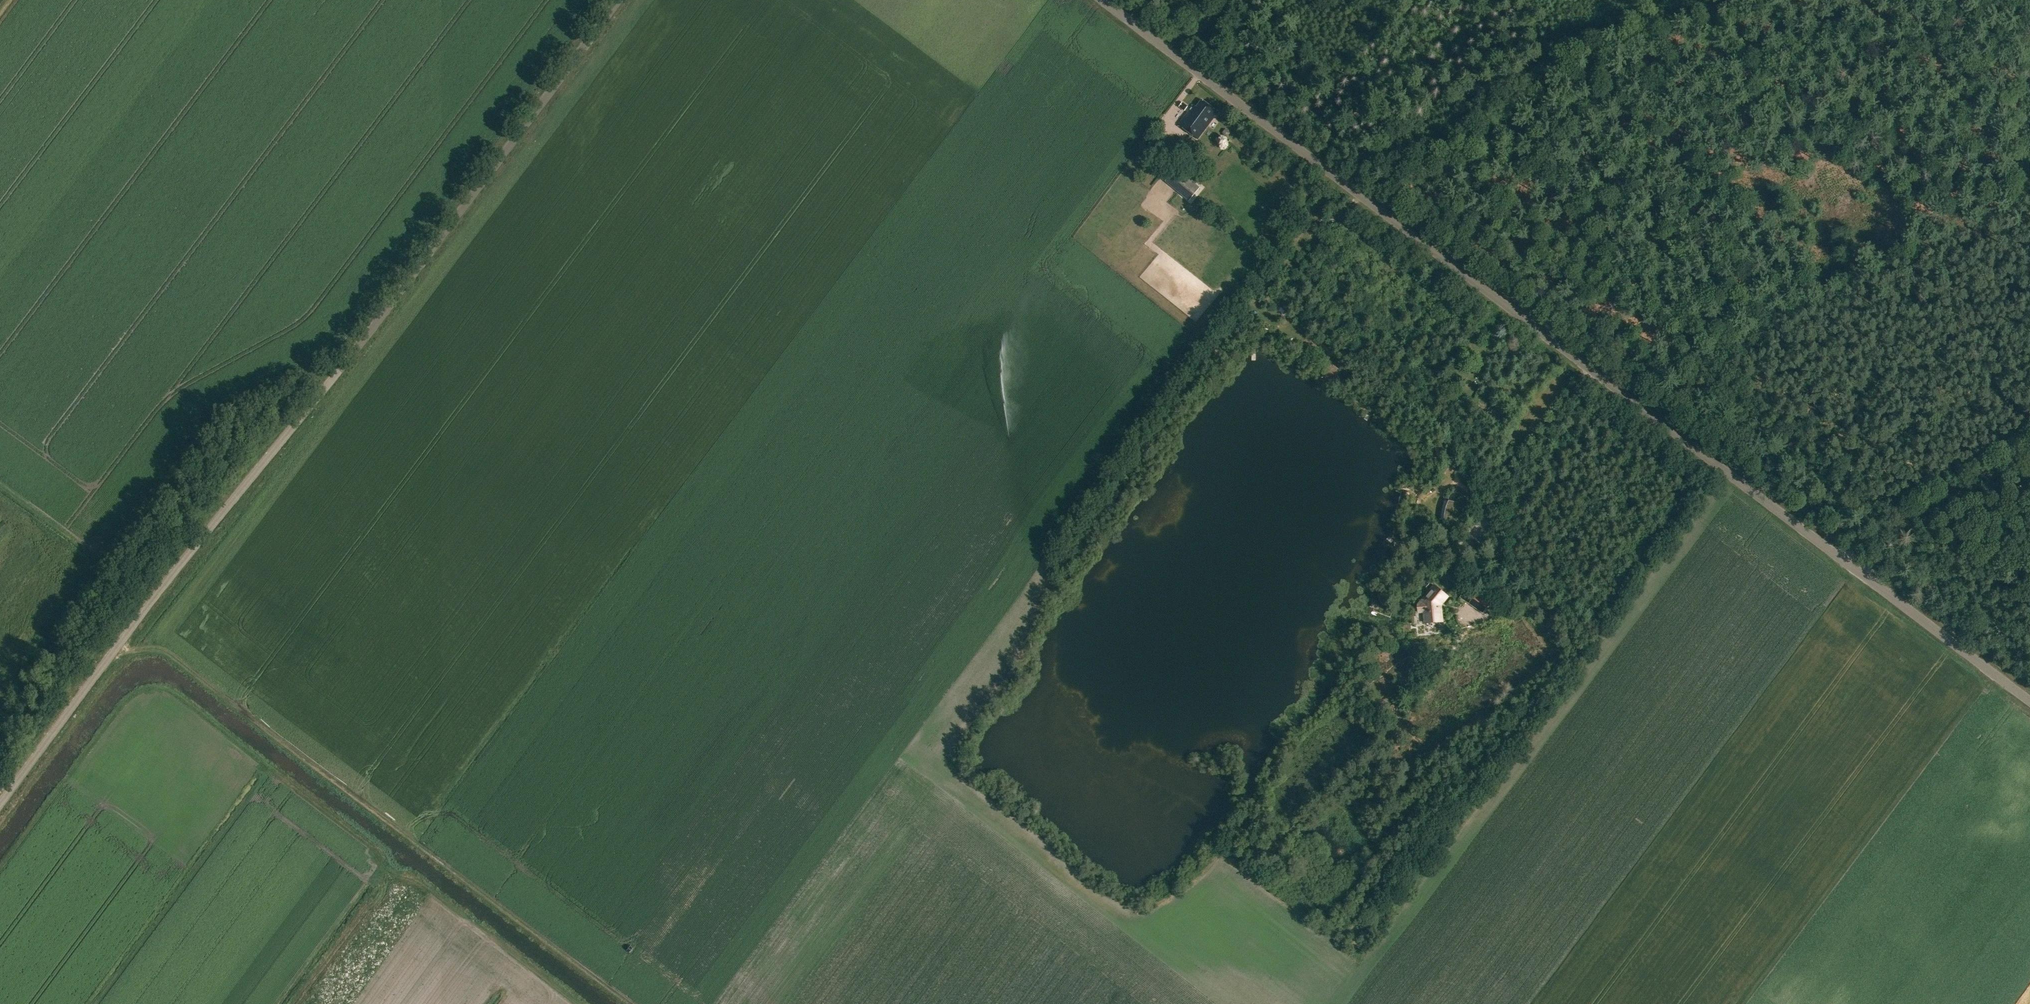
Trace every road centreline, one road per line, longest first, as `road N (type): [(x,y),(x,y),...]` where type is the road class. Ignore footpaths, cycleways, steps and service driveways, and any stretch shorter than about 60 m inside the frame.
road 1 (unclassified): [(2029,702),(1101,0)]
road 2 (unclassified): [(0,803),(618,0)]
road 3 (track): [(2029,553),(1952,566),(1842,560),(2029,449)]
road 4 (track): [(1589,367),(1477,519),(1474,529),(1507,586),(1507,602),(1494,613),(1465,615)]

